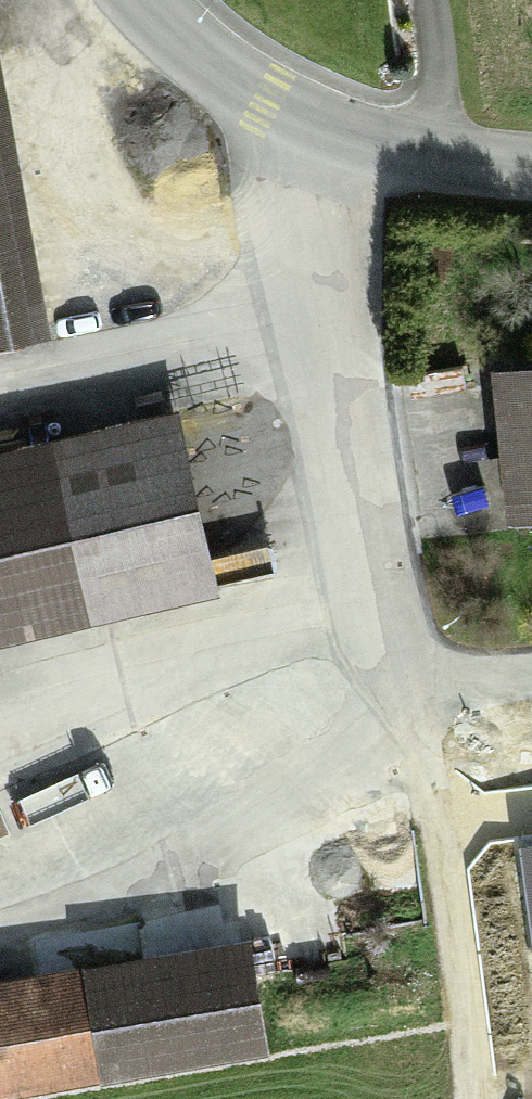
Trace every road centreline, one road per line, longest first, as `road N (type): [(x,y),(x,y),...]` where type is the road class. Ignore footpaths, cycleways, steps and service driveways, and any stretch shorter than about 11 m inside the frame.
road 1 (track): [(301,122),(395,684),(429,760),(490,1098)]
road 2 (track): [(0,949),(131,898),(415,728)]
road 3 (tertiary): [(134,0),(217,77),(262,105),(359,140),(531,172)]
road 4 (track): [(338,342),(0,411)]

